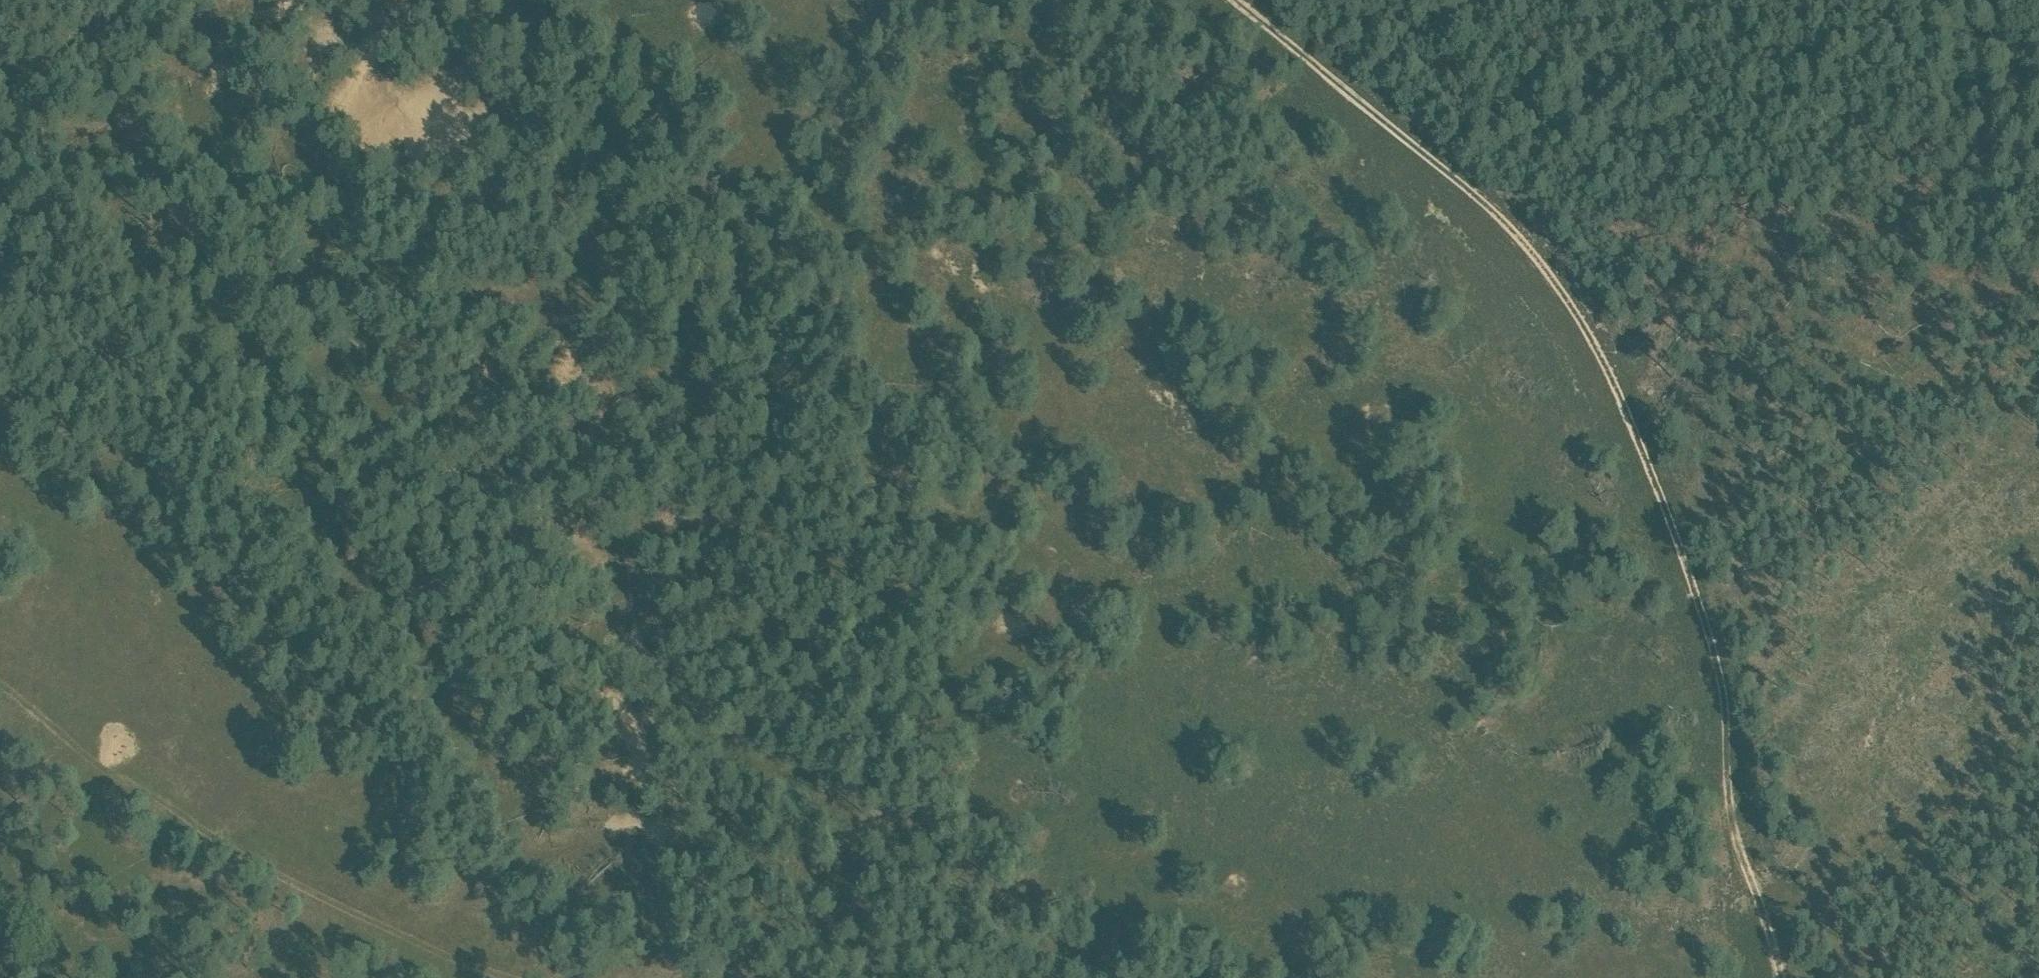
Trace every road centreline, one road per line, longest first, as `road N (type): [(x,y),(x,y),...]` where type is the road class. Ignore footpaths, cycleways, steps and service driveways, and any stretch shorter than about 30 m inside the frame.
road 1 (track): [(1782,977),(1731,814),(1725,706),(1706,622),(1613,377),(1577,312),(1479,196),(1237,0)]
road 2 (track): [(0,687),(118,779),(294,885),(509,977)]

